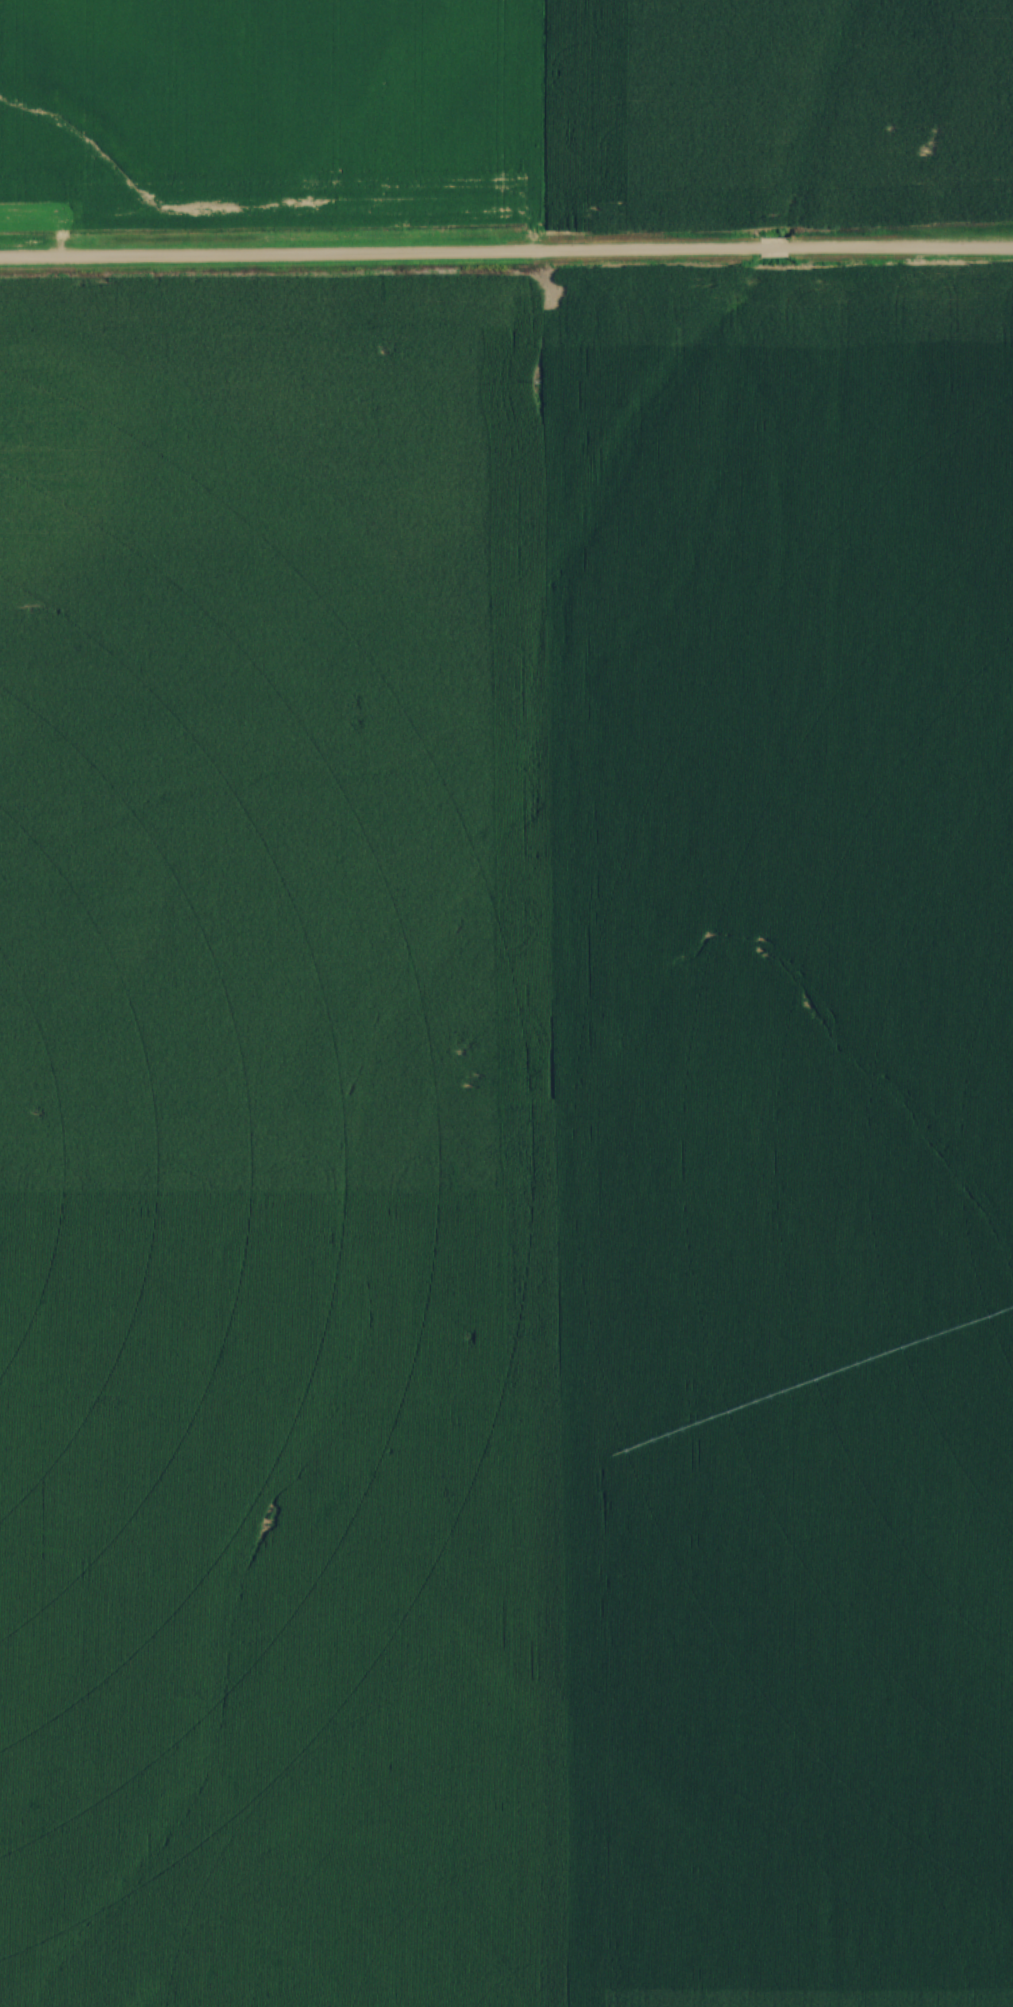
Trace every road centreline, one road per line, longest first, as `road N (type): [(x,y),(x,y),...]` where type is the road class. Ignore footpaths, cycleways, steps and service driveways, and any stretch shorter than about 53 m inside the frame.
road 1 (residential): [(0,263),(1012,250)]

